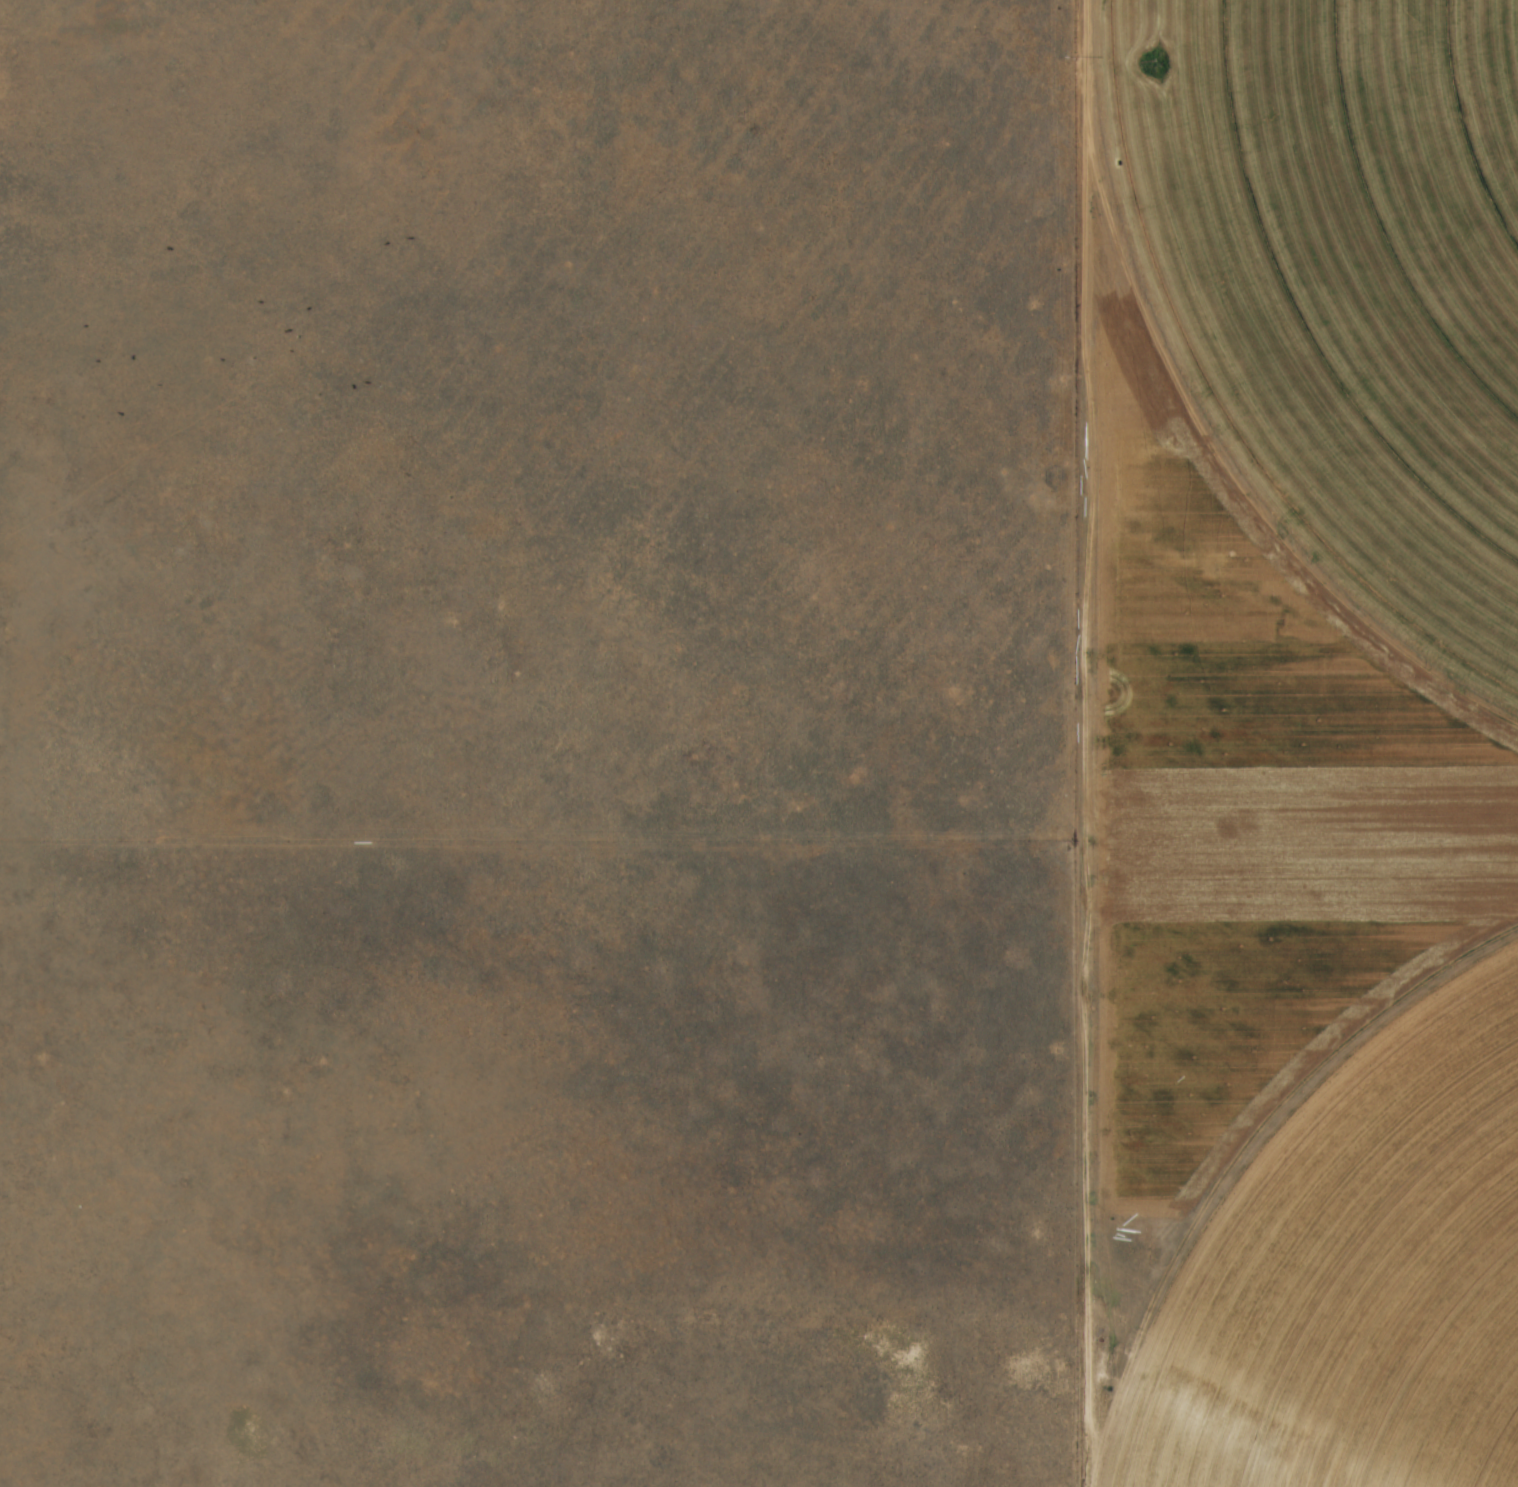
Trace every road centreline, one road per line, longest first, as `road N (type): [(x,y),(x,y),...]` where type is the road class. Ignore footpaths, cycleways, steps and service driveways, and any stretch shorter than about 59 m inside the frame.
road 1 (residential): [(1089,1486),(1105,264),(1090,0)]

